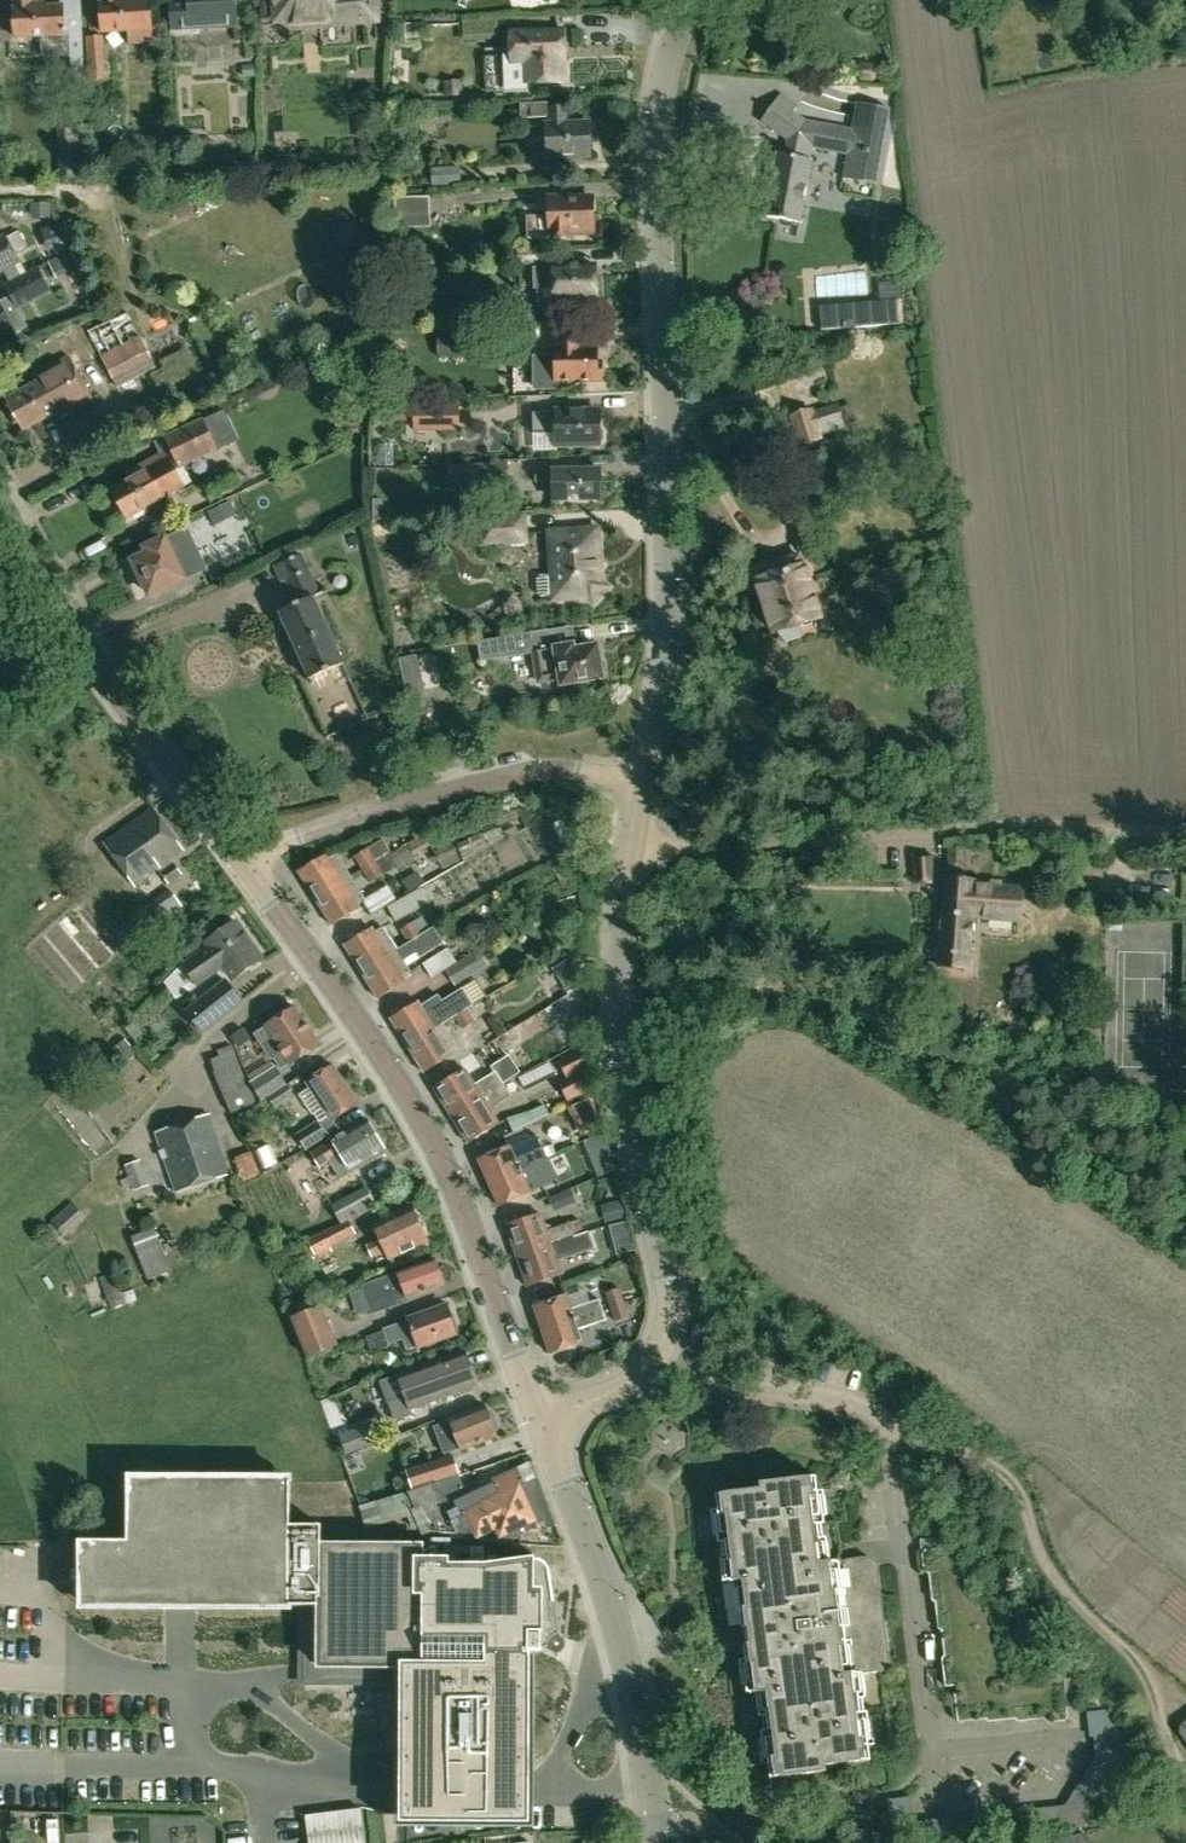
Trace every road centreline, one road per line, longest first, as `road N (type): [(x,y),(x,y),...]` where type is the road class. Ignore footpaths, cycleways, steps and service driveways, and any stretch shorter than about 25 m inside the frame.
road 1 (unclassified): [(645,778),(665,631),(659,85),(690,0)]
road 2 (unclassified): [(542,1419),(626,1382),(655,1357),(666,1329),(670,1301),(614,1034),(616,930),(633,842)]
road 3 (tertiary): [(542,1419),(429,1129),(246,866)]
road 4 (unclassified): [(633,842),(699,851),(936,826),(1136,831)]
road 5 (track): [(892,1431),(970,1451),(1013,1481),(1049,1569),(1144,1665),(1165,1735),(1185,1772)]
road 6 (tertiary): [(246,866),(94,660),(0,498)]
road 7 (tertiary): [(659,1828),(619,1627),(542,1419)]
road 8 (residential): [(645,778),(543,767),(296,836),(246,866)]
road 9 (track): [(655,1357),(748,1386),(848,1399),(892,1431)]

